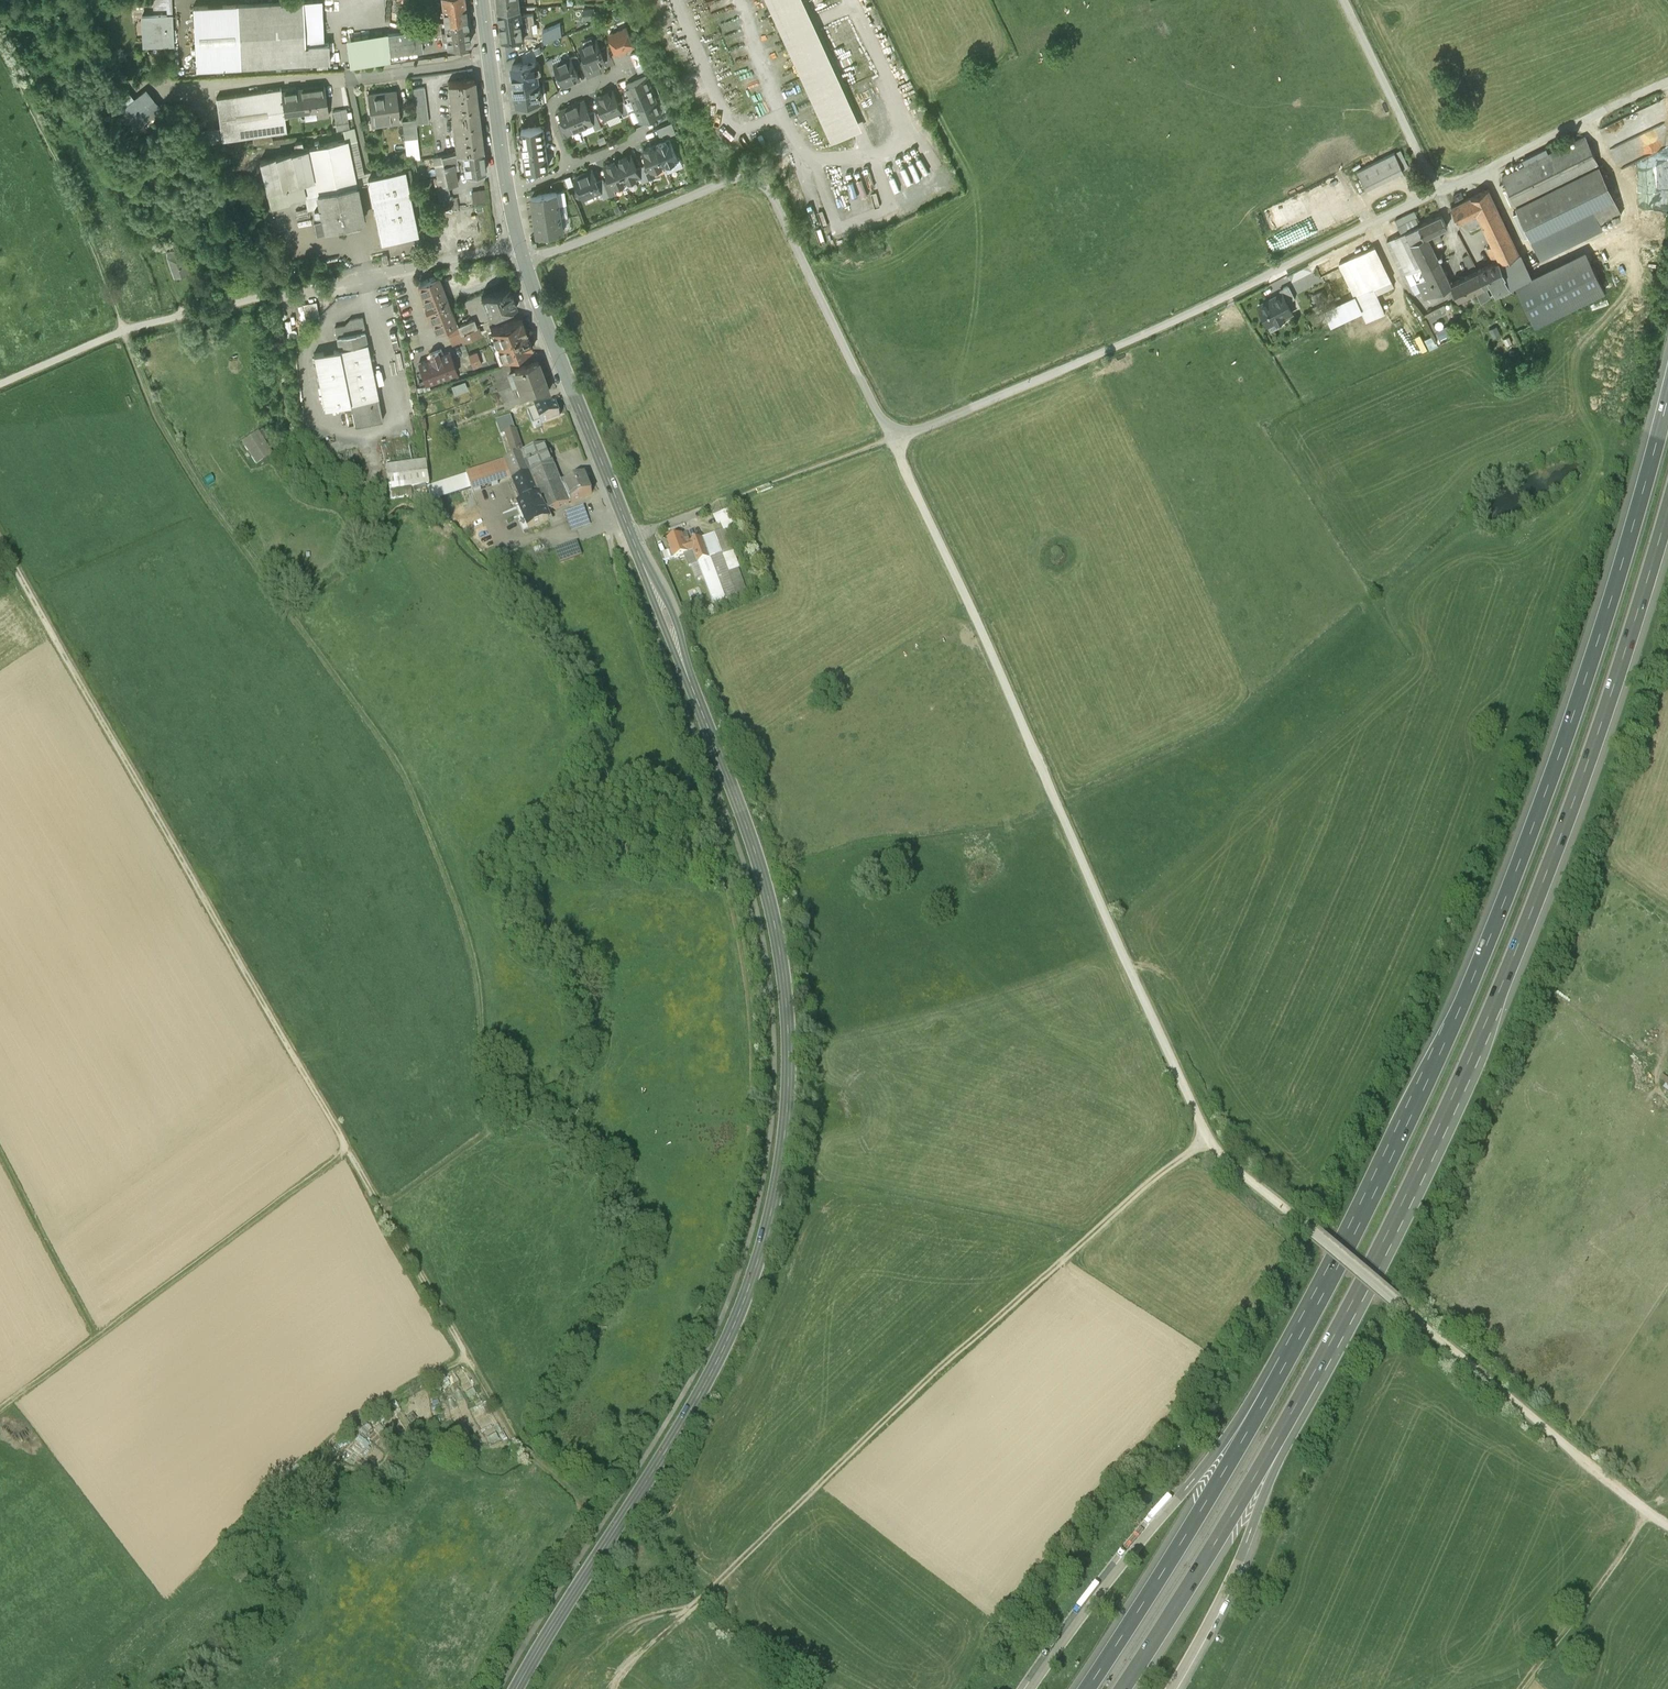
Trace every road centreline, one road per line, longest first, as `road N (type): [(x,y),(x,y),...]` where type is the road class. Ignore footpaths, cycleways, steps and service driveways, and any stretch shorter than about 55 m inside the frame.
road 1 (secondary): [(507,191),(557,353),(748,832),(779,949),(788,1030),(782,1157),(744,1303),(678,1429),(517,1688)]
road 2 (track): [(1667,1526),(1206,1142),(890,440)]
road 3 (motorway): [(1667,397),(1632,533),(1525,852),(1378,1187),(1276,1380)]
road 4 (track): [(383,1207),(488,1132),(479,977),(453,888),(399,766),(154,416),(125,331)]
road 5 (motorway): [(1281,1438),(1404,1200),(1548,869),(1667,508)]
road 6 (track): [(596,1628),(697,1606),(1155,1180),(1206,1142)]
road 7 (track): [(0,542),(347,1148)]
road 8 (track): [(0,1411),(347,1148)]
road 9 (track): [(383,1207),(523,1448),(593,1512)]
road 10 (motorway): [(1276,1380),(1088,1688)]
road 11 (track): [(125,331),(62,168),(0,47)]
road 12 (motorway): [(1123,1688),(1281,1438)]
road 13 (track): [(890,440),(632,539)]
road 14 (track): [(1649,1513),(1521,1688)]
road 15 (track): [(0,1156),(98,1339)]
road 16 (secondary): [(481,0),(507,191)]
road 17 (residential): [(569,168),(549,109),(626,70)]
road 18 (track): [(0,387),(125,331)]
road 19 (motorway): [(1276,1380),(1191,1484)]

